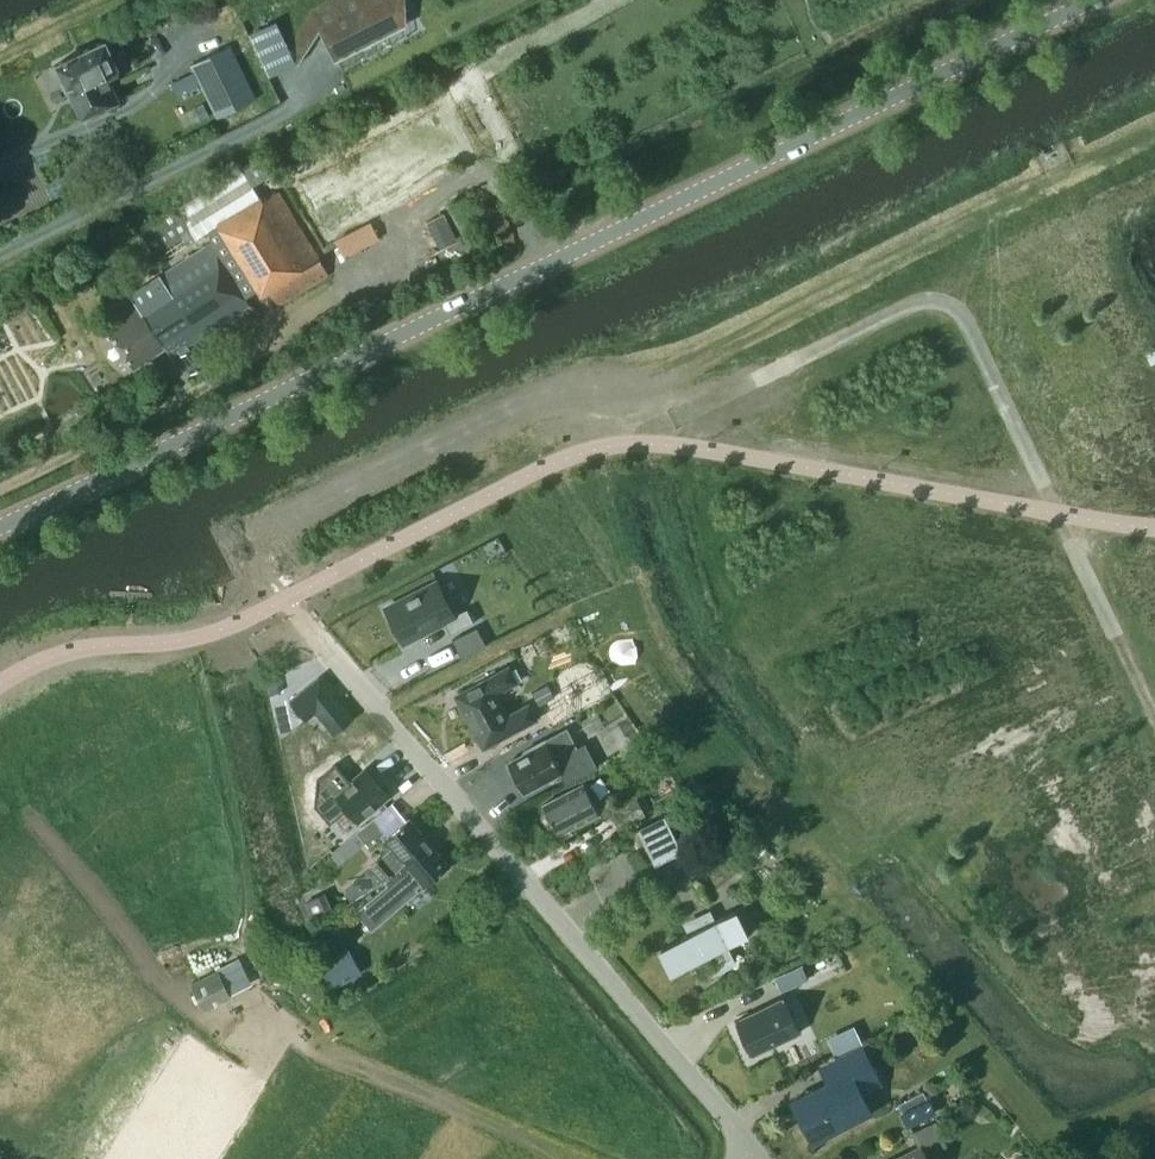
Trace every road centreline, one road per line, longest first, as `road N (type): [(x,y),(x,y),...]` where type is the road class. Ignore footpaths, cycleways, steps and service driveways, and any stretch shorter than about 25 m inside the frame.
road 1 (track): [(1154,725),(961,312),(936,300),(695,409),(663,414),(562,396),(533,399),(272,524),(252,558)]
road 2 (tertiary): [(0,522),(1079,0)]
road 3 (residential): [(755,1158),(252,558)]

